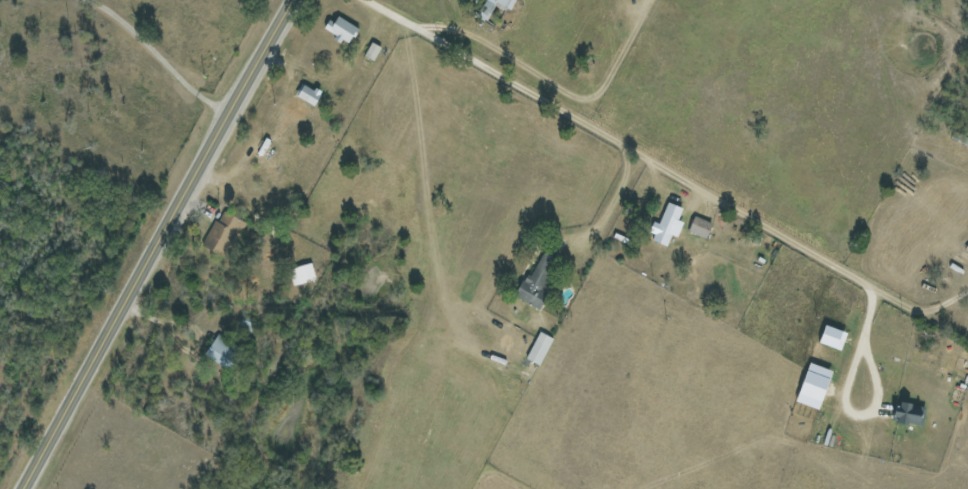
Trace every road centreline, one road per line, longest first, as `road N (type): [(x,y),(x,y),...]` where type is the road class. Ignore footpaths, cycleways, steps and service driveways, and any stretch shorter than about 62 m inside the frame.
road 1 (track): [(967,347),(366,0)]
road 2 (secondary): [(291,0),(219,119),(24,488)]
road 3 (track): [(870,291),(844,400),(856,418),(878,401),(873,368),(857,358)]

